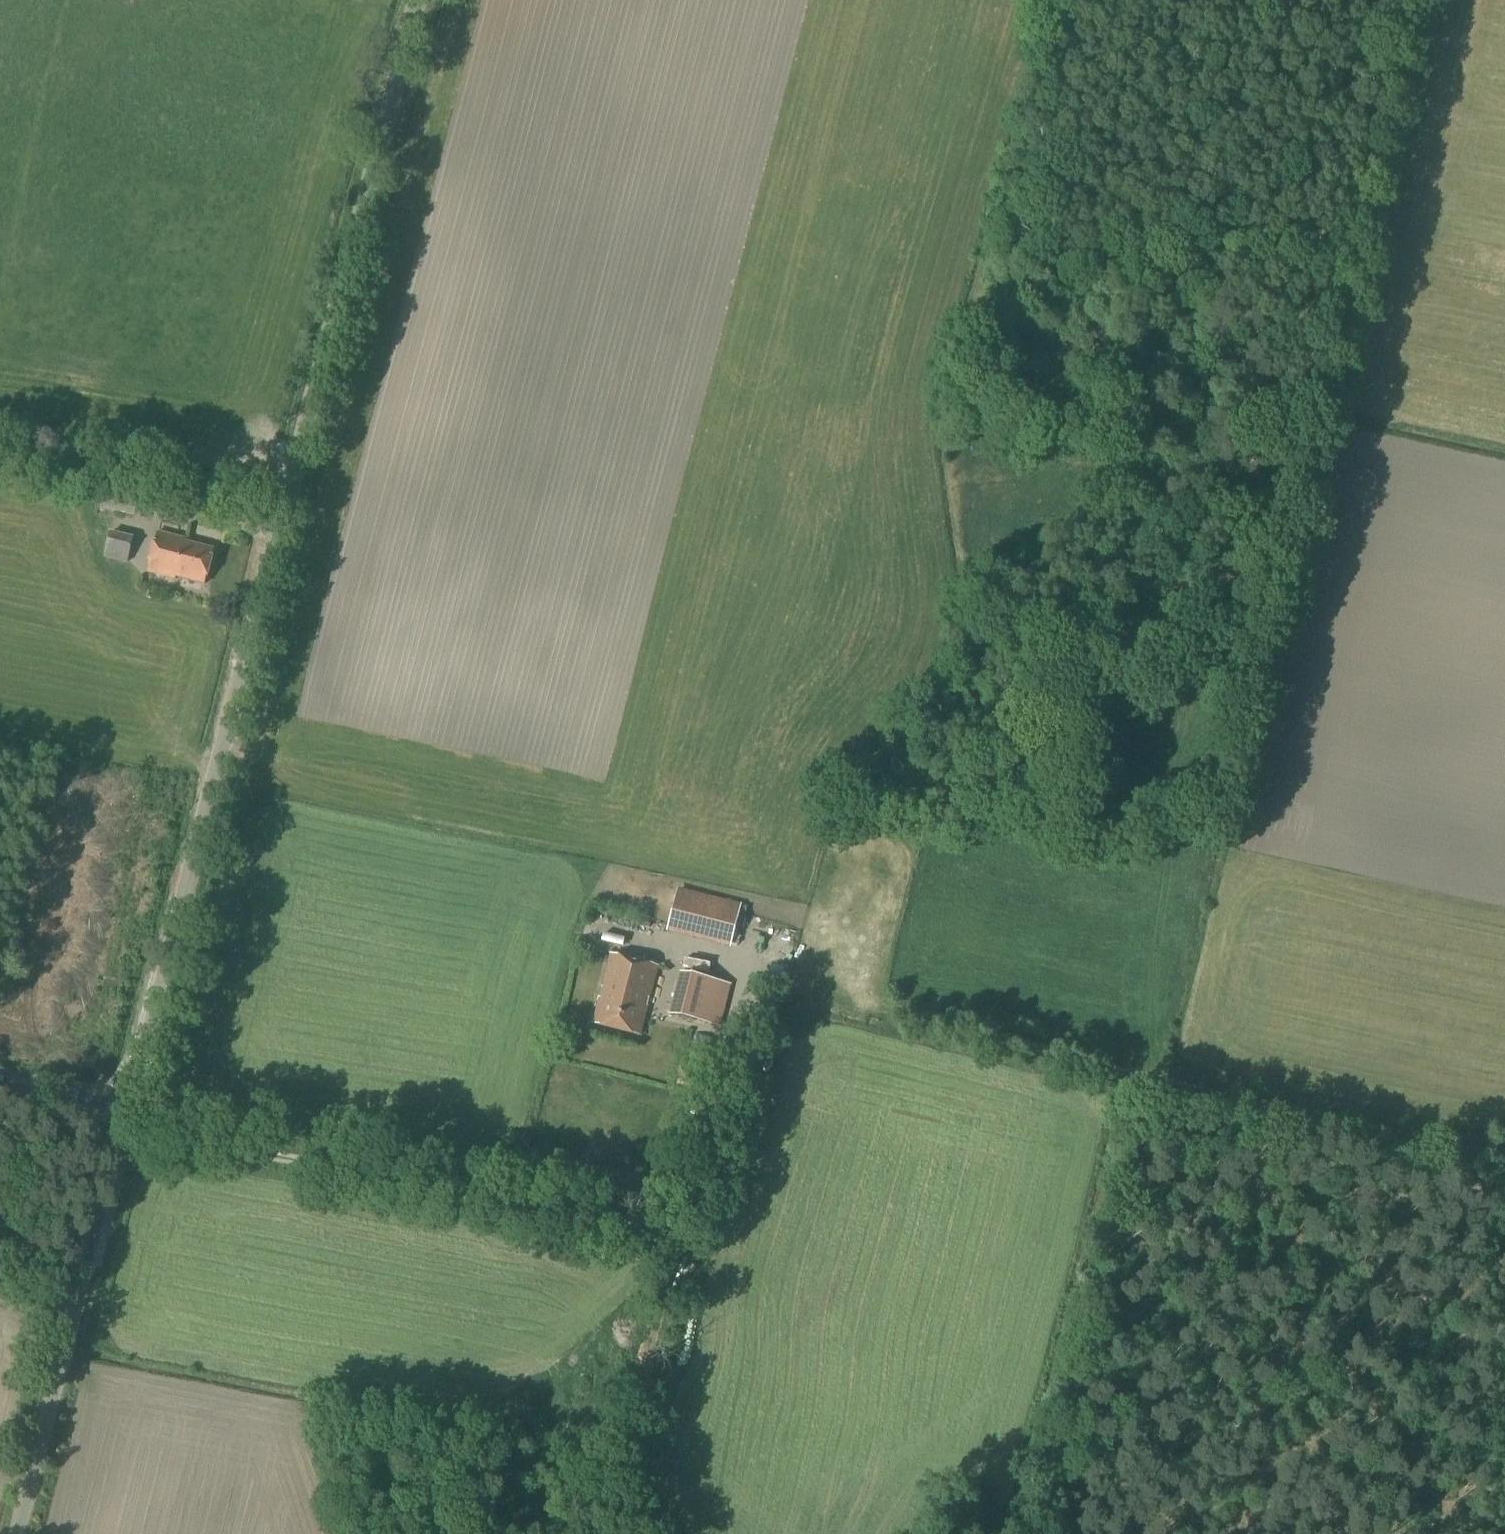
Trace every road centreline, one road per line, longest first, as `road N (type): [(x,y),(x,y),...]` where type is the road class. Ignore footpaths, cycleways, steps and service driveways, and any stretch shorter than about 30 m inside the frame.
road 1 (track): [(1504,1154),(747,985),(676,1246),(132,1120)]
road 2 (unclassified): [(132,1120),(422,0)]
road 3 (unclassified): [(23,1533),(132,1120)]
road 4 (unclassified): [(0,1085),(132,1120)]

